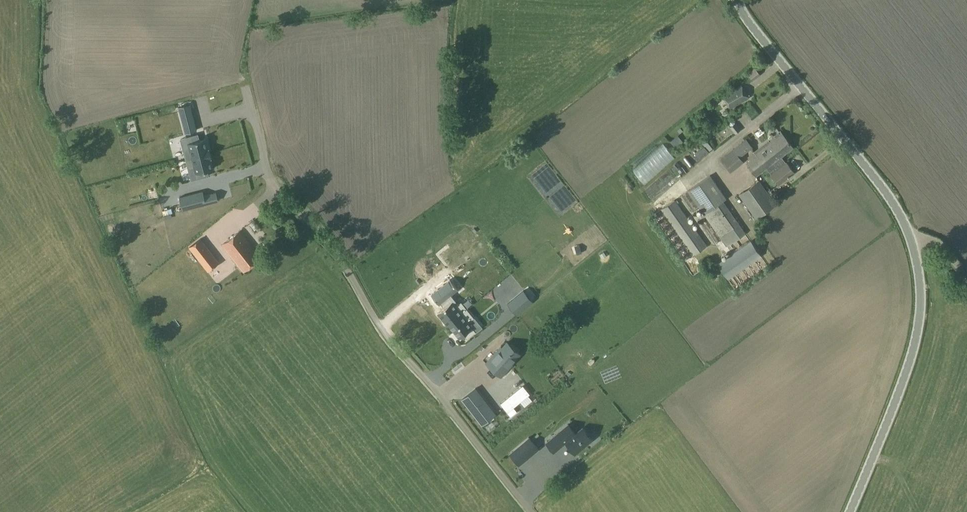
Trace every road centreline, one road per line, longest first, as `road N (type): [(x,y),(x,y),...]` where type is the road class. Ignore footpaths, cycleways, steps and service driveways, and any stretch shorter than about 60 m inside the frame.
road 1 (tertiary): [(850,511),(907,370),(920,315),(917,265),(887,196),(736,0)]
road 2 (unclassified): [(538,511),(394,337),(322,228)]

